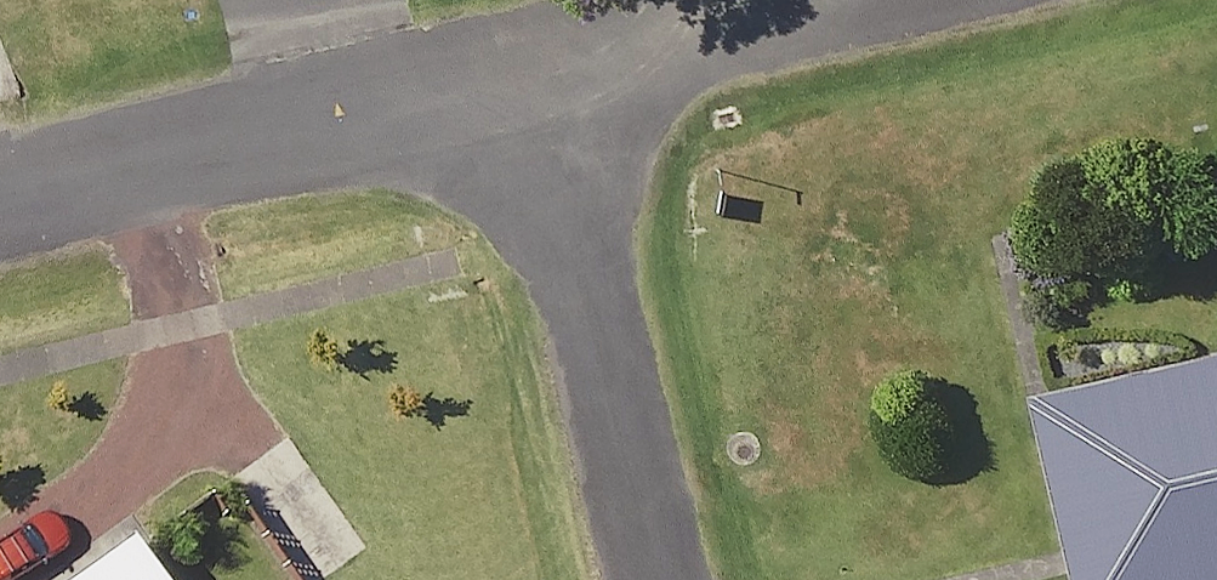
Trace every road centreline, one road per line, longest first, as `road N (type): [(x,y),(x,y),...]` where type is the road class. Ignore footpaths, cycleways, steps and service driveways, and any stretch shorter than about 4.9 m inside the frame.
road 1 (residential): [(537,92),(0,222)]
road 2 (residential): [(653,579),(537,92)]
road 3 (residential): [(891,0),(537,92)]

